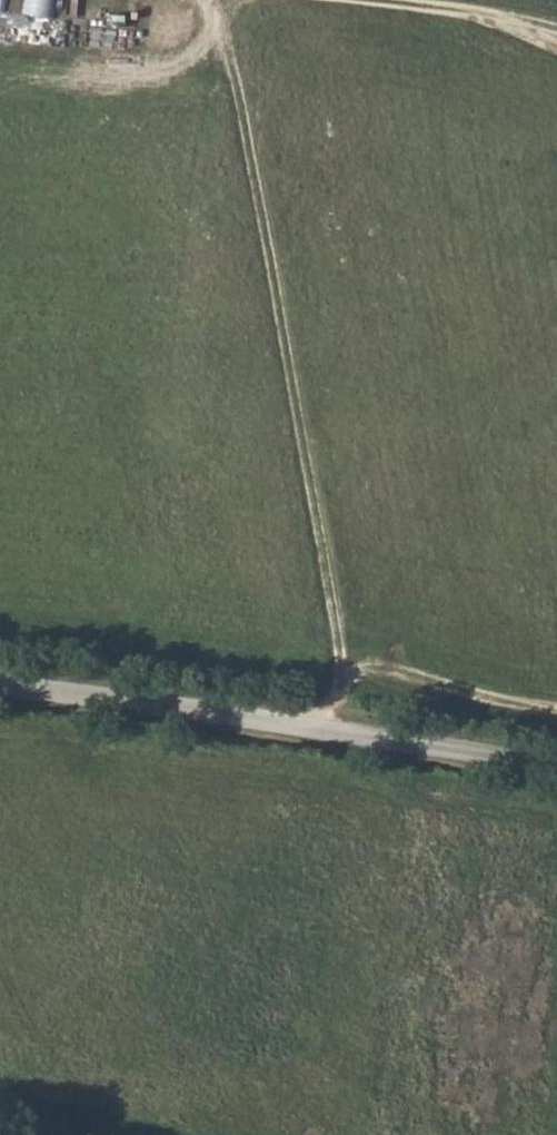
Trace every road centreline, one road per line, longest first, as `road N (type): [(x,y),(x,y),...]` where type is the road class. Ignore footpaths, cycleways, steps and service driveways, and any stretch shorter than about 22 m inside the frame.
road 1 (track): [(329,728),(341,667),(236,90),(219,34)]
road 2 (unclassified): [(556,763),(0,685)]
road 3 (track): [(340,0),(556,37)]

